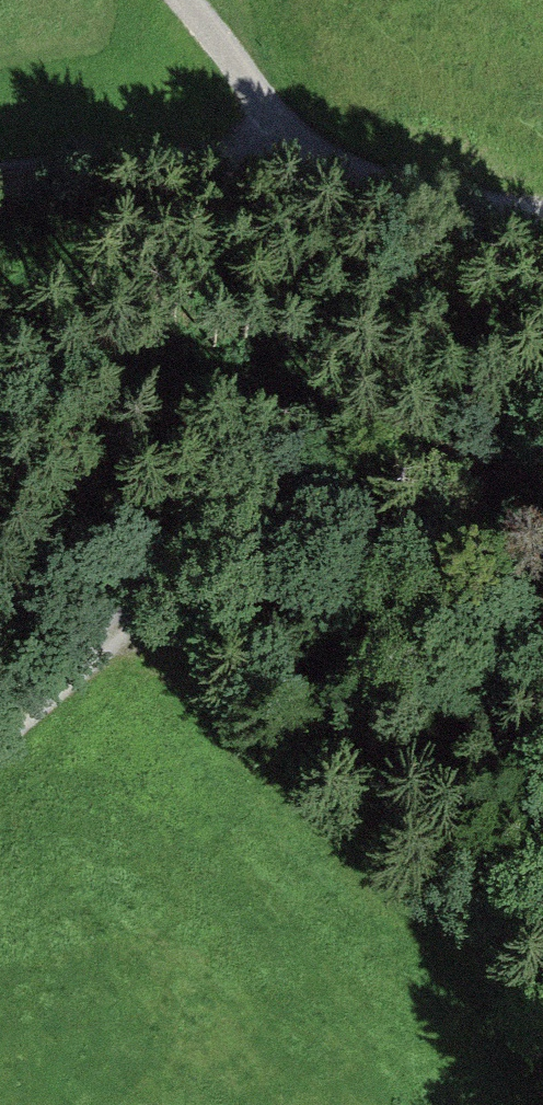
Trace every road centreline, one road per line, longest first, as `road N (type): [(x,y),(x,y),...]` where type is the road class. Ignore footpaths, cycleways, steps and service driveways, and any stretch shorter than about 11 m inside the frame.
road 1 (track): [(0,742),(174,594),(491,441),(542,403)]
road 2 (track): [(174,594),(455,935),(542,1015)]
road 3 (track): [(303,169),(0,184)]
road 4 (track): [(542,215),(303,169)]
road 5 (track): [(186,0),(272,109),(303,169)]

